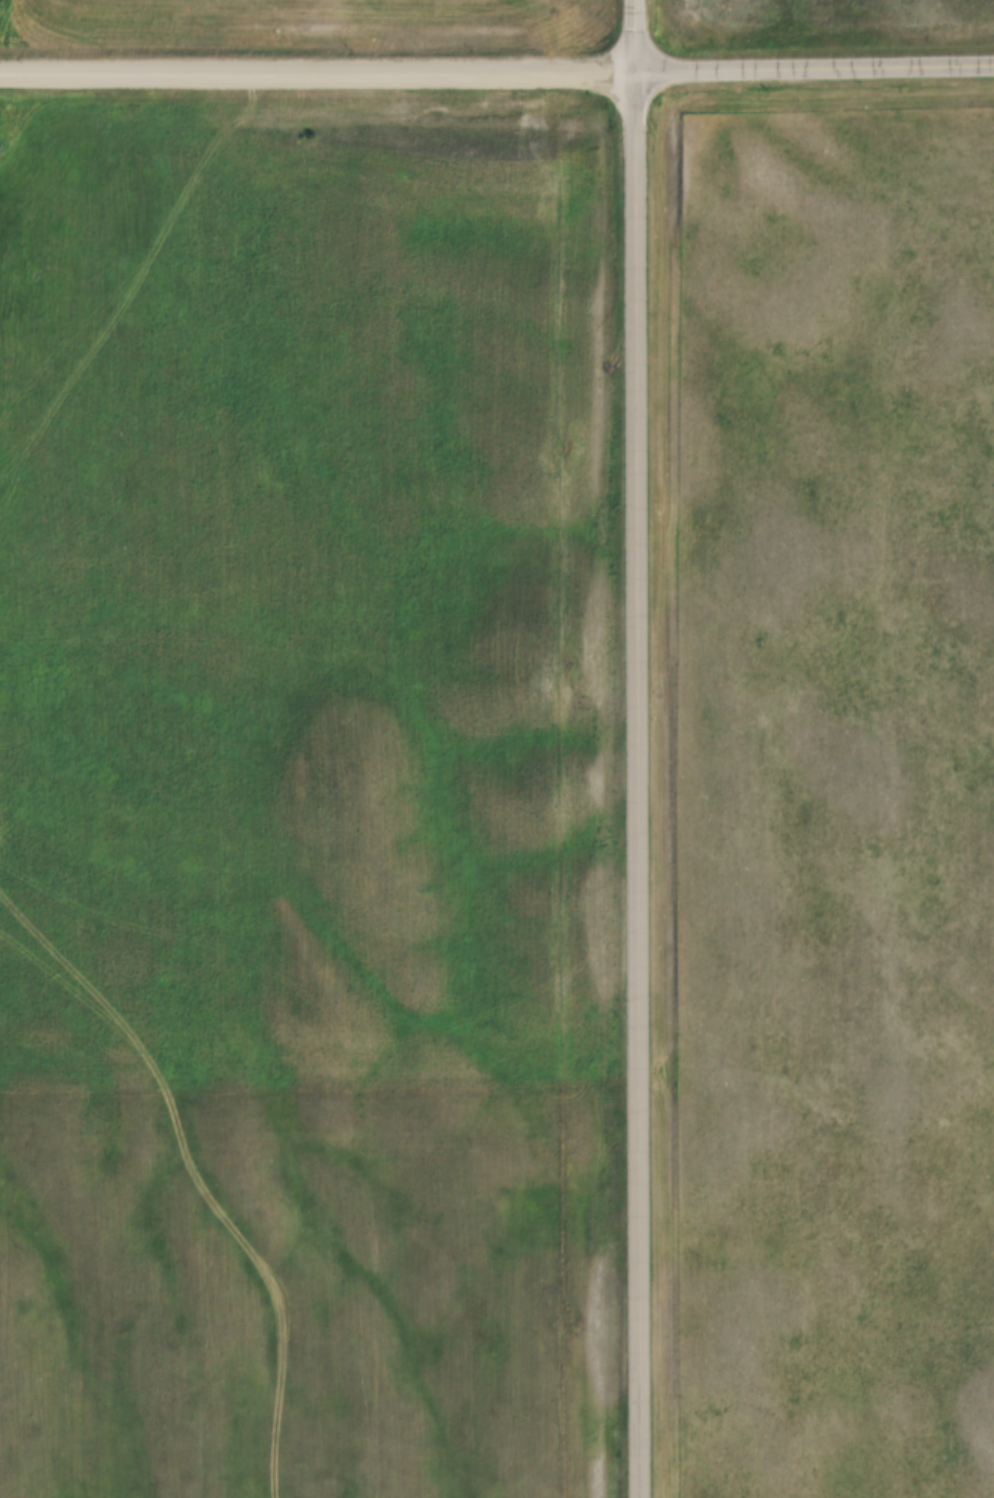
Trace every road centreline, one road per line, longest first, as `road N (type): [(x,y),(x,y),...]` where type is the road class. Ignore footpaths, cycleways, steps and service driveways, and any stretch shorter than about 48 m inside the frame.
road 1 (tertiary): [(640,1497),(635,67)]
road 2 (residential): [(635,67),(0,70)]
road 3 (tertiary): [(993,64),(635,67)]

